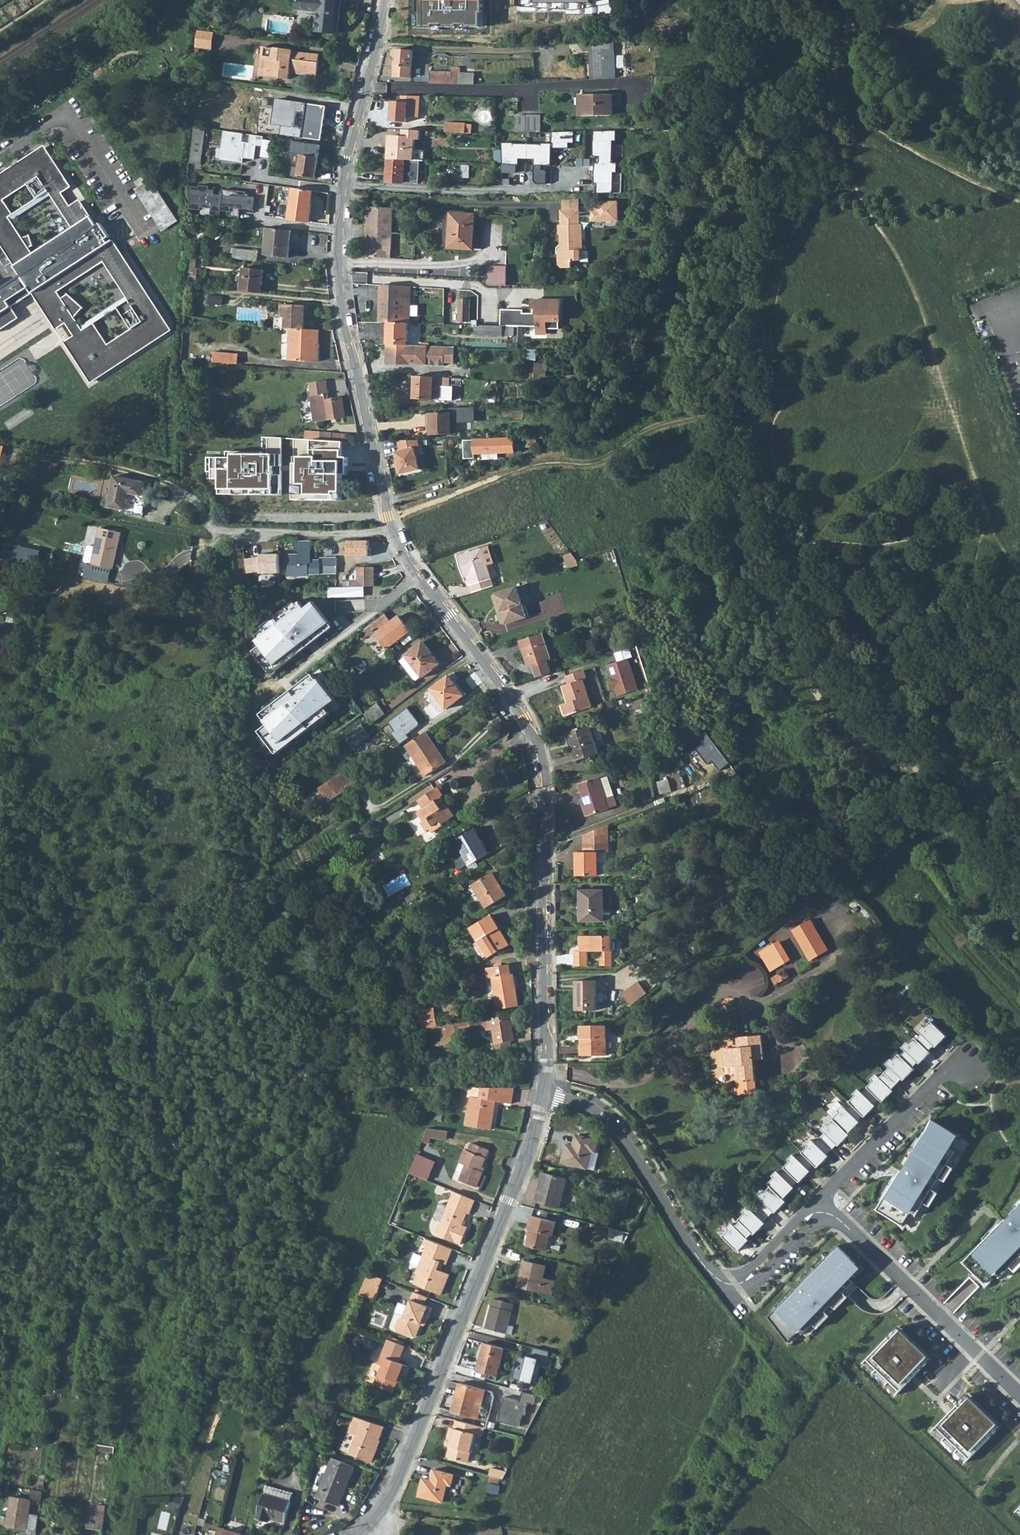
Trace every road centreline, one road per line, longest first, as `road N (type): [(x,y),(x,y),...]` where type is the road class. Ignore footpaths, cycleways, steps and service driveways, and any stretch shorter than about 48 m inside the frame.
road 1 (residential): [(543,1096),(544,787),(536,751),(519,707),(437,603),(387,514),(345,316),(345,180),(387,0)]
road 2 (residential): [(368,1529),(390,1498),(488,1264),(533,1147),(543,1096)]
road 3 (residential): [(821,1208),(746,1283),(730,1284),(715,1277),(598,1112),(543,1096)]
road 4 (residential): [(1019,1395),(821,1208)]
road 5 (residential): [(968,1068),(943,1075),(821,1208)]

